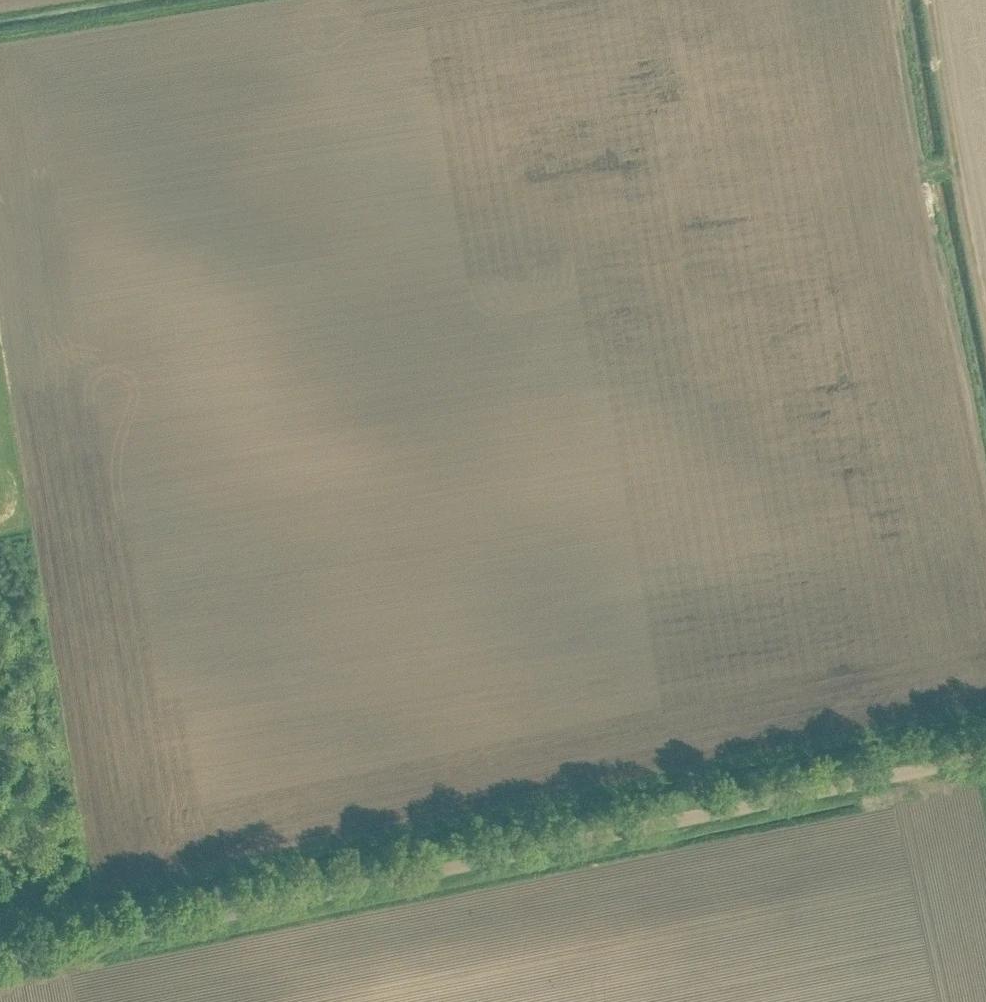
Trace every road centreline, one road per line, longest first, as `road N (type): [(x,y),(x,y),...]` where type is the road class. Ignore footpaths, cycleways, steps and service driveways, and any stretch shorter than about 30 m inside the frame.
road 1 (unclassified): [(985,758),(0,964)]

